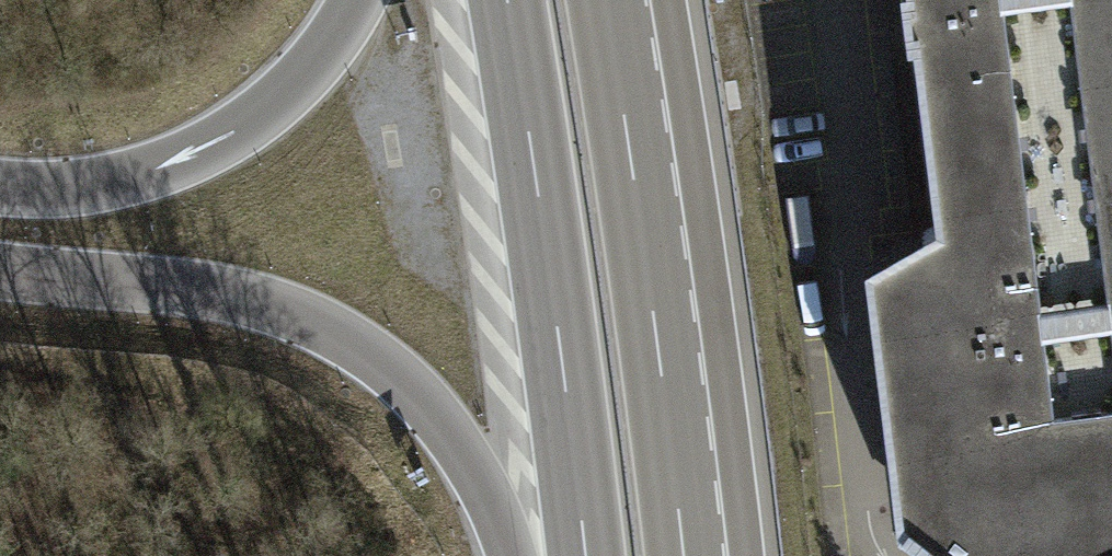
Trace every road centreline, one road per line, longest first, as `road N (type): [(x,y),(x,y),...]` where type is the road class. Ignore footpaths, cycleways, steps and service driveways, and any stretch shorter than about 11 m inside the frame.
road 1 (motorway): [(0,270),(244,296),(341,336),(436,412),(525,555)]
road 2 (motorway): [(504,0),(585,555)]
road 3 (motorway): [(685,555),(605,0)]
road 4 (motorway): [(357,0),(305,73),(235,133),(109,183),(0,187)]

